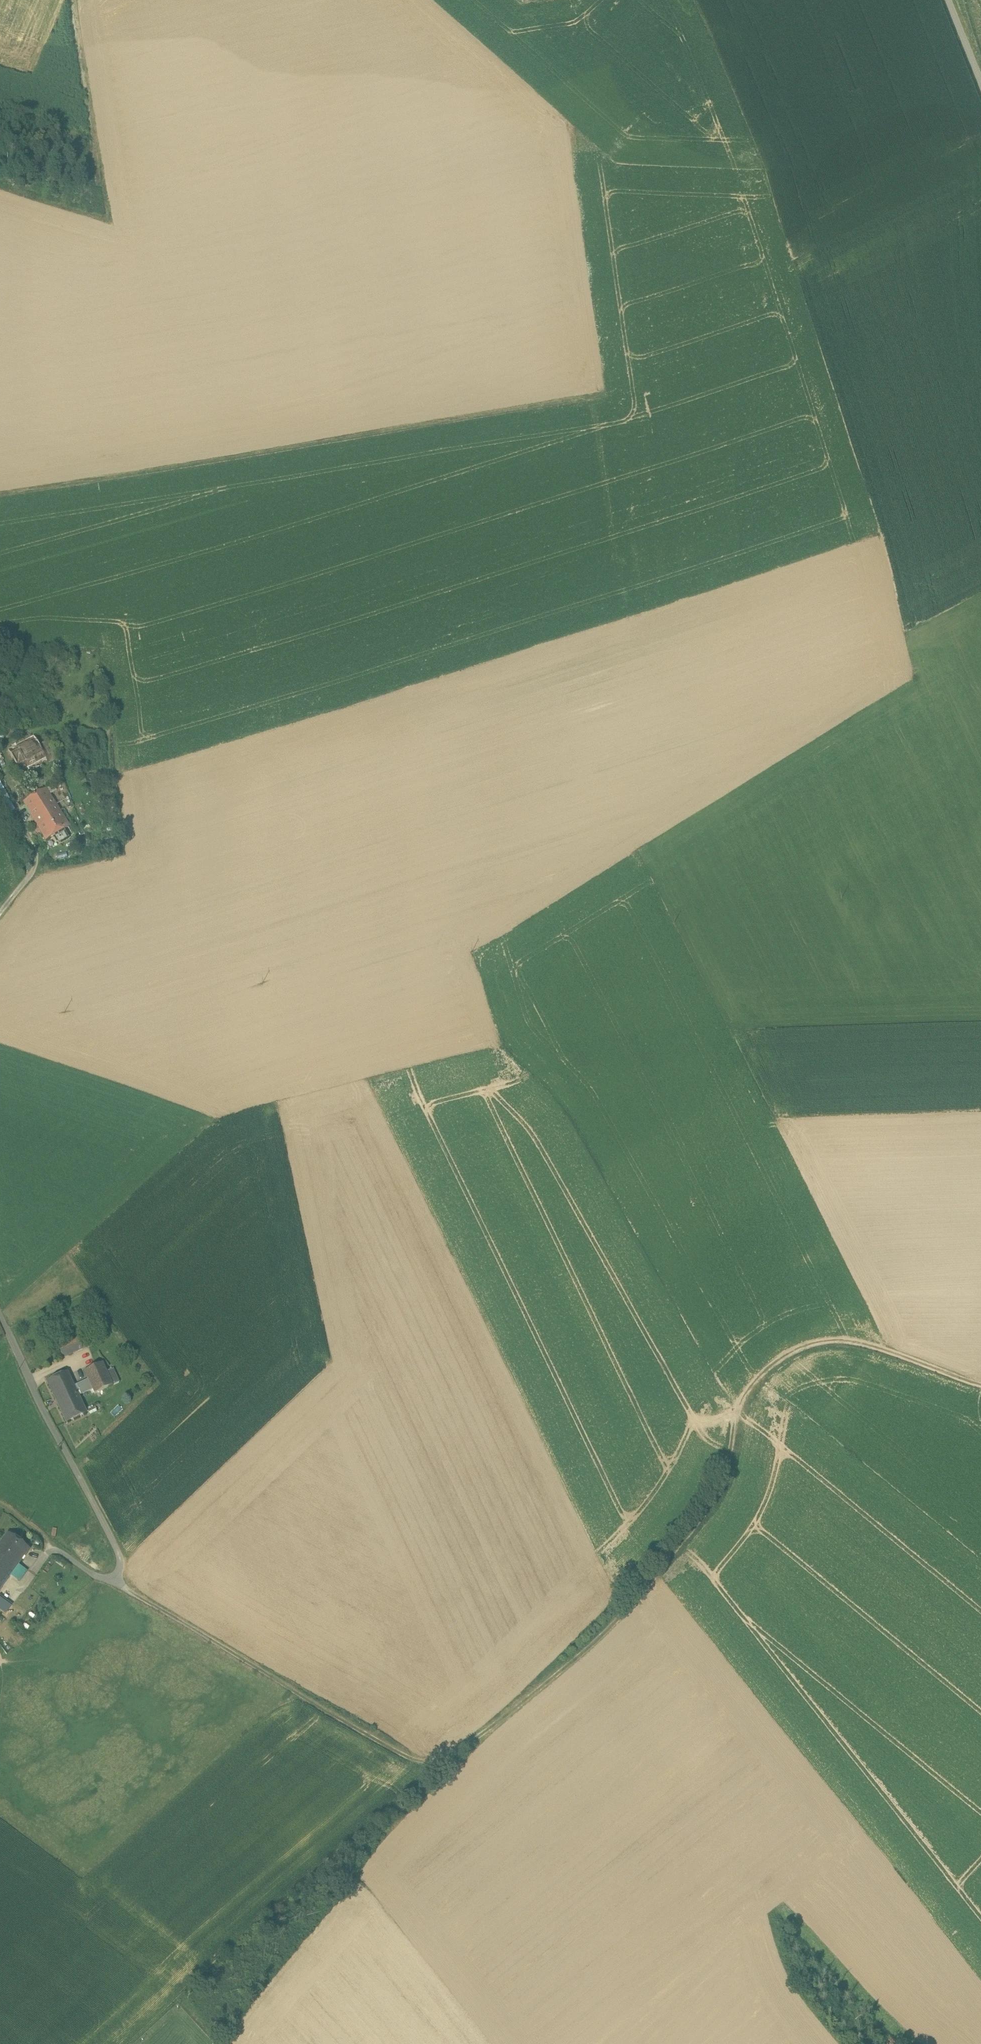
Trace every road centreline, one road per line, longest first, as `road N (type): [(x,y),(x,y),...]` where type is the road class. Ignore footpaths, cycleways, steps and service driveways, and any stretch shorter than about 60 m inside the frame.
road 1 (track): [(980,1382),(837,1340),(764,1370),(743,1399),(723,1487),(702,1528),(565,1671),(458,1751),(426,1760),(110,1582)]
road 2 (unclassified): [(0,1316),(125,1567),(110,1582),(38,1530)]

